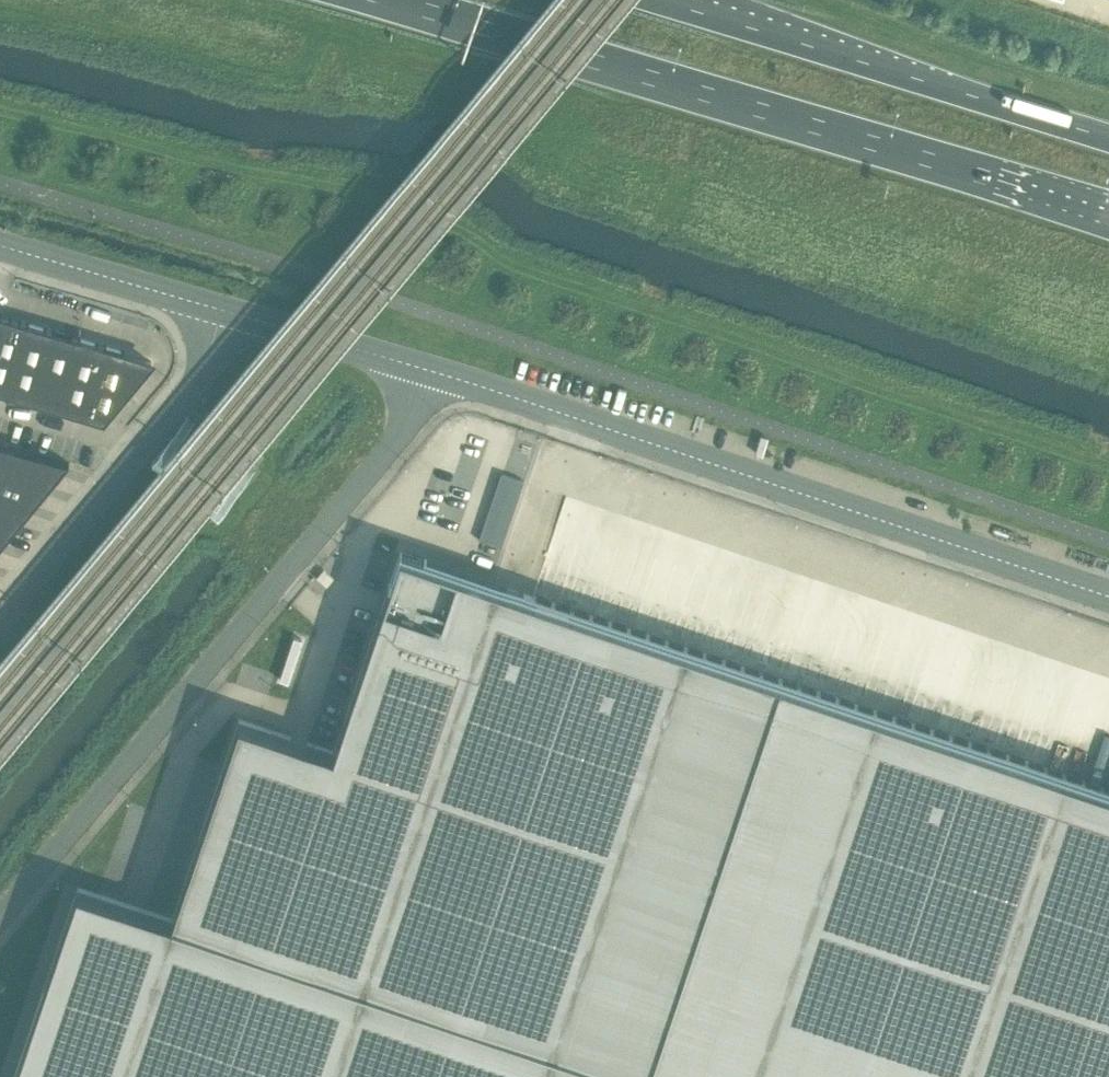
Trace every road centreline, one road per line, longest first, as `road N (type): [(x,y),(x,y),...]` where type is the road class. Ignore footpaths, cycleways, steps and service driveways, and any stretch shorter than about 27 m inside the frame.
road 1 (unclassified): [(1108,595),(419,367)]
road 2 (primary): [(415,0),(1108,214)]
road 3 (unclassified): [(0,915),(390,447),(419,367)]
road 4 (primary): [(1108,138),(655,0)]
road 5 (unclassified): [(222,311),(196,380),(0,619)]
road 6 (unclassified): [(222,311),(0,246)]
road 7 (unclassified): [(419,367),(222,311)]

